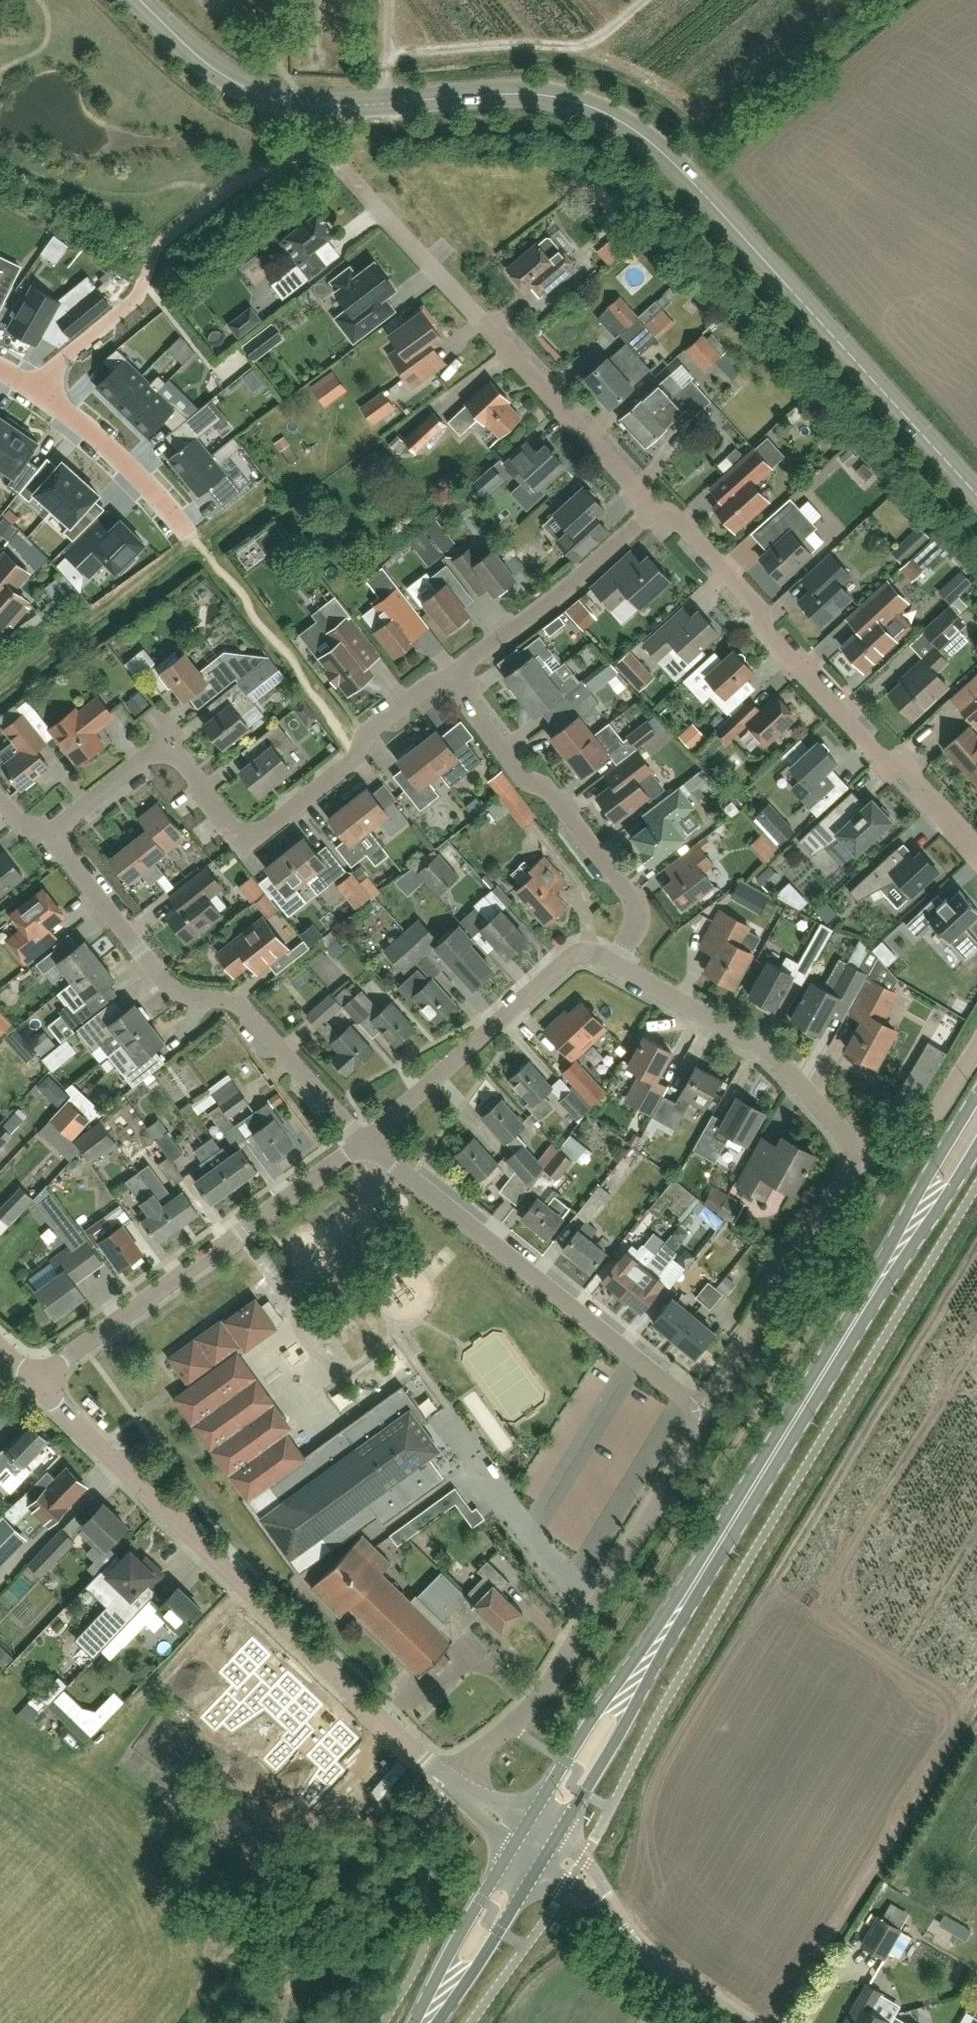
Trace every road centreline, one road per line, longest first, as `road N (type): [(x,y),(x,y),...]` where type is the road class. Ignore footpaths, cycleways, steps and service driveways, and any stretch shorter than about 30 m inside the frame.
road 1 (unclassified): [(264,100),(358,105),(489,91),(559,98),(607,115),(674,156),(976,498)]
road 2 (residential): [(459,1788),(31,1380)]
road 3 (residential): [(49,838),(169,742),(234,830),(260,833),(355,759),(364,732),(431,680),(447,679)]
road 4 (residential): [(976,848),(768,635),(759,610),(676,520),(652,512)]
road 5 (residential): [(363,1142),(245,1010),(164,983),(49,838)]
road 6 (residential): [(709,1419),(363,1142)]
road 7 (residential): [(652,512),(356,186)]
road 8 (primary): [(758,1484),(976,1129)]
road 9 (primary): [(556,1840),(758,1484)]
road 10 (primary): [(758,1484),(584,1726),(526,1820)]
road 11 (residential): [(31,1380),(363,1142)]
road 12 (residential): [(25,383),(126,306),(159,244),(244,175),(260,152),(264,100)]
road 13 (residential): [(615,963),(635,931),(628,893),(447,679)]
road 14 (residential): [(363,1142),(579,948),(615,963)]
road 15 (residential): [(854,1156),(846,1135),(769,1051),(615,963)]
road 16 (residential): [(709,1419),(848,1181),(854,1156)]
road 17 (residential): [(447,679),(652,512)]
road 18 (residential): [(597,1606),(552,1681),(459,1788)]
road 19 (residential): [(186,531),(137,476),(25,383)]
road 20 (residential): [(597,1606),(709,1419)]
road 21 (primary): [(511,1847),(411,2022)]
road 22 (primary): [(439,2022),(539,1868)]
road 23 (unclassified): [(753,2022),(673,1972),(616,1913)]
road 24 (residential): [(854,1156),(879,1153),(943,1113),(976,1055)]
road 25 (unclassified): [(138,0),(183,44),(264,100)]

